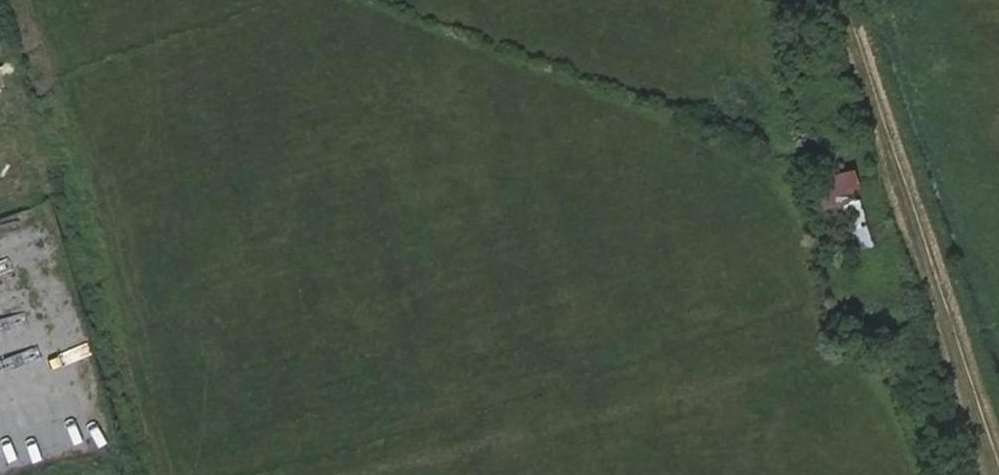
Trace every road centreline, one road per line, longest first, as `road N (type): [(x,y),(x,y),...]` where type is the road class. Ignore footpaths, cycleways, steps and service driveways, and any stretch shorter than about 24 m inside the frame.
road 1 (track): [(836,0),(998,474)]

